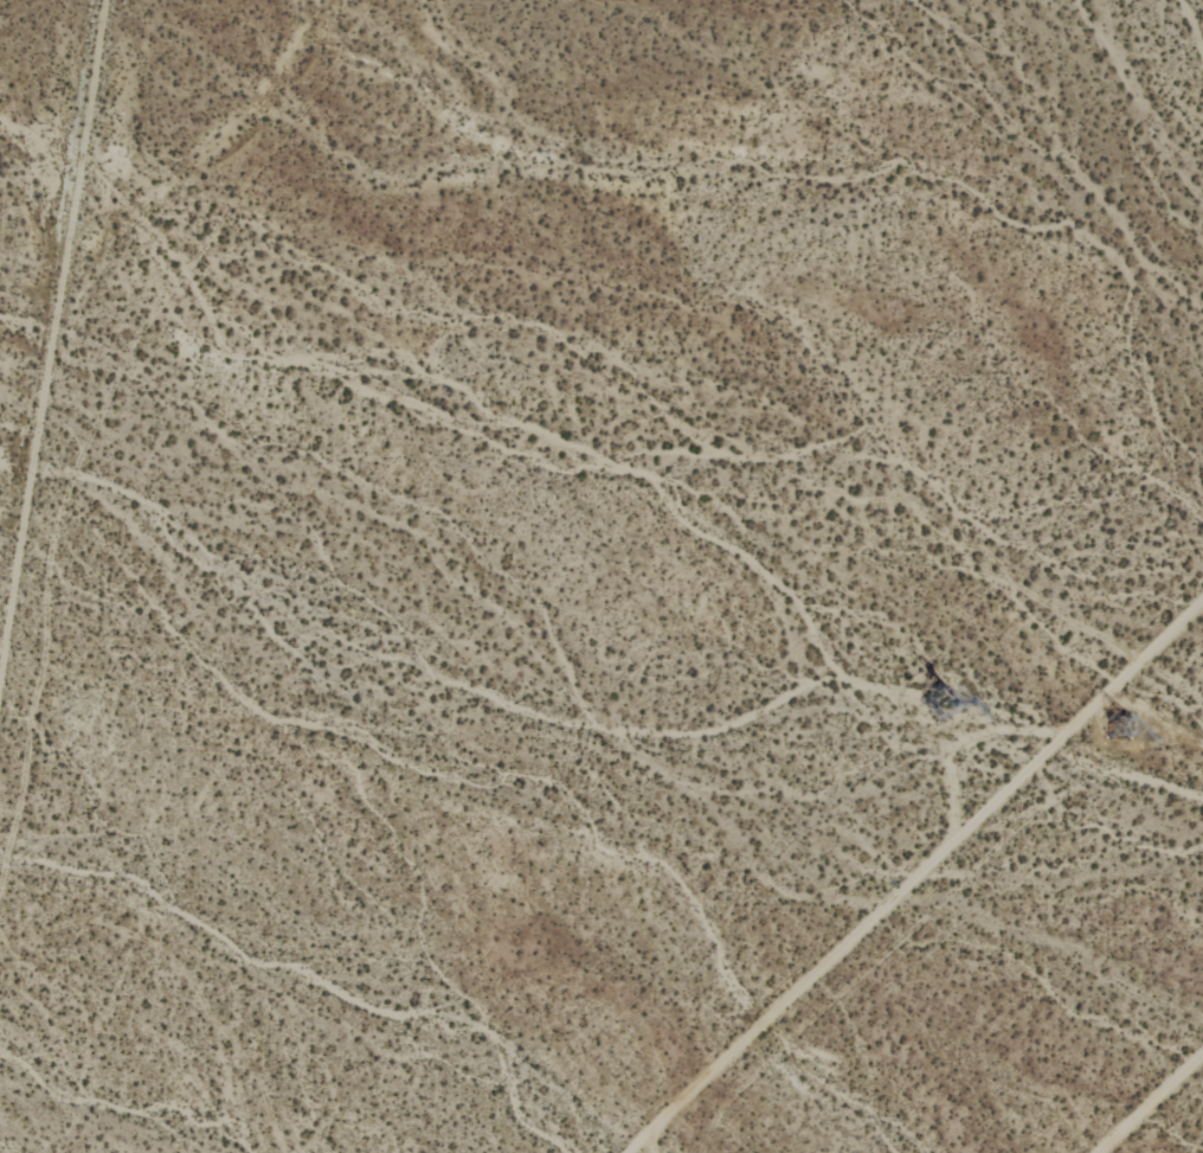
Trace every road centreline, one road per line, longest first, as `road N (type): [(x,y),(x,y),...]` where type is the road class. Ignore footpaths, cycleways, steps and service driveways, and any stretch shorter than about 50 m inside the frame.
road 1 (track): [(1202,607),(631,1152)]
road 2 (track): [(1098,1152),(1202,1053)]

